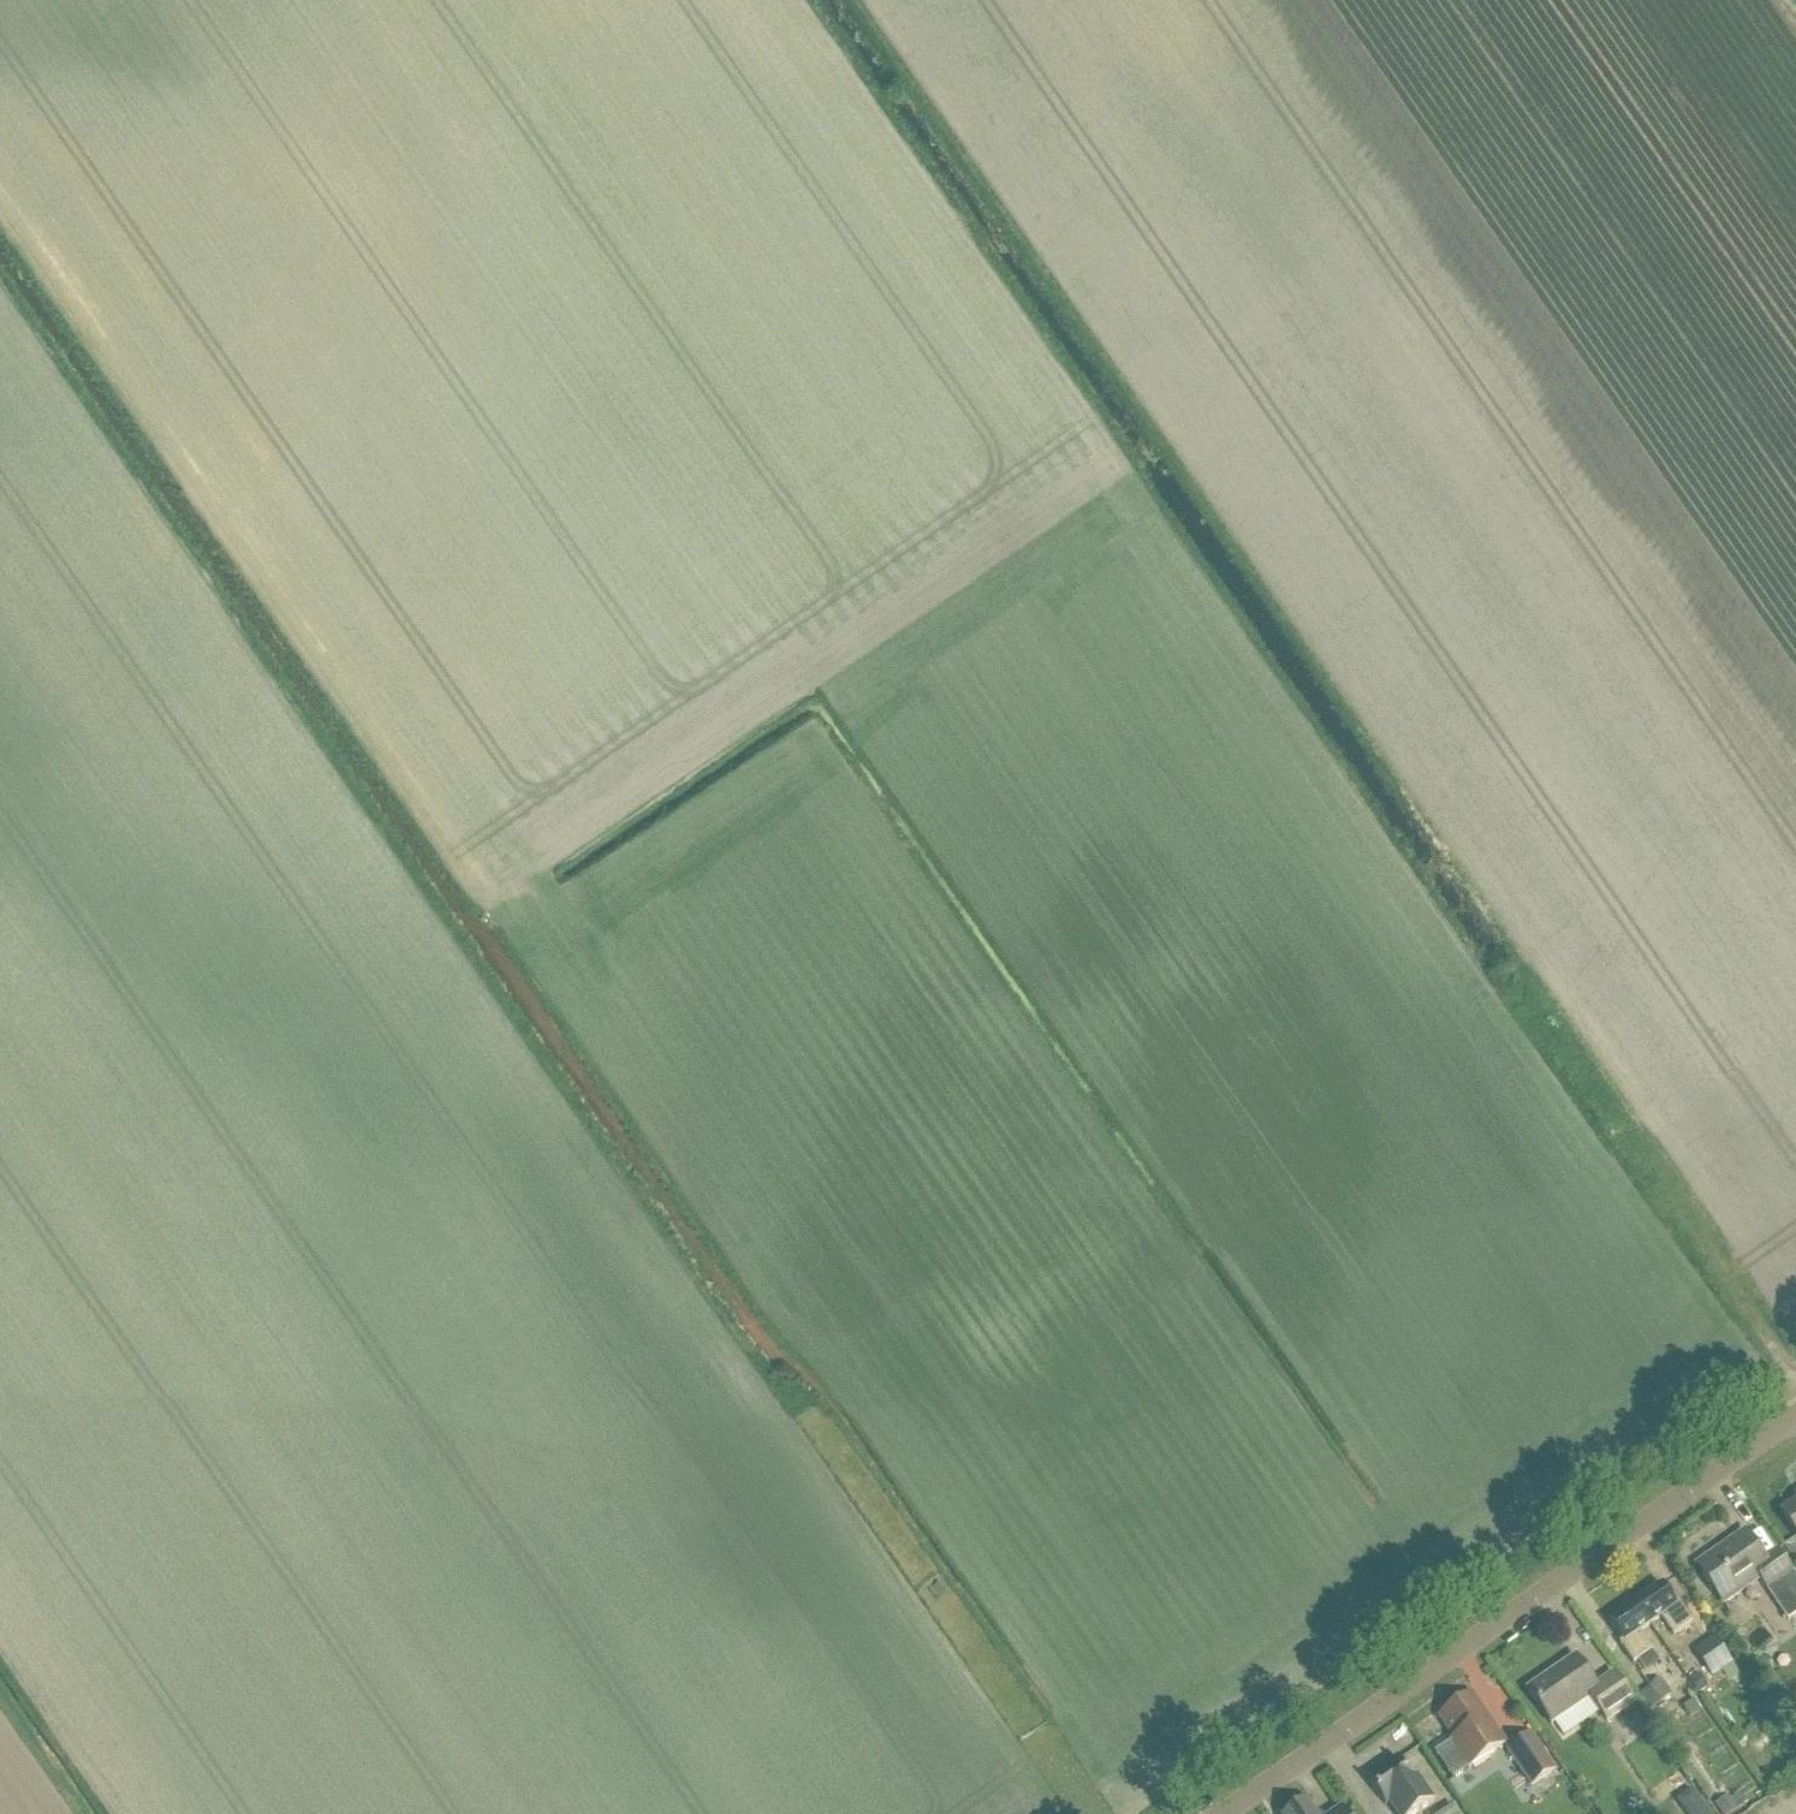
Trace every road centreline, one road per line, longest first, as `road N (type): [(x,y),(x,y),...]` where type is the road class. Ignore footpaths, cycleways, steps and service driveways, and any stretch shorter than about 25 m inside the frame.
road 1 (residential): [(1228,1813),(1795,1417)]

